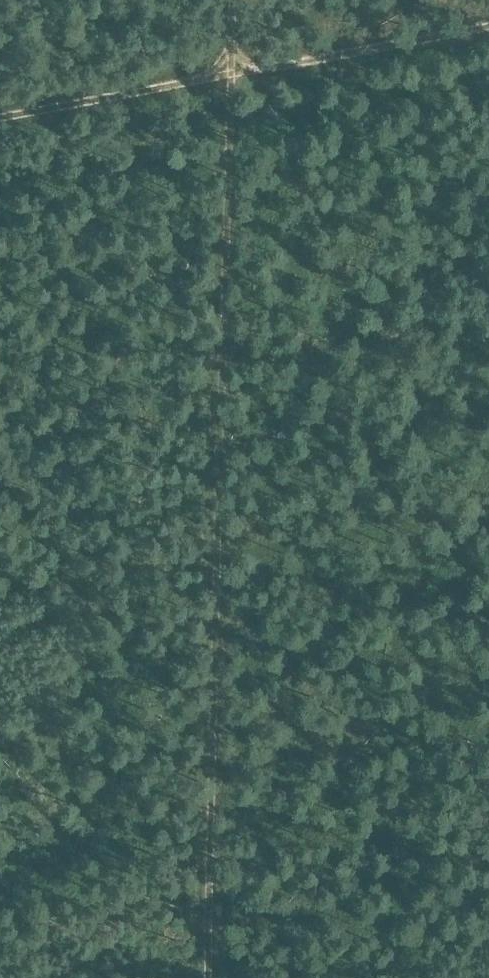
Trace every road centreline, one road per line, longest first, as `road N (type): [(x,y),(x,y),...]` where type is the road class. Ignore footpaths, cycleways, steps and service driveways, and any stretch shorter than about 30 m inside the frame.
road 1 (track): [(200,977),(231,0)]
road 2 (track): [(0,117),(488,26)]

